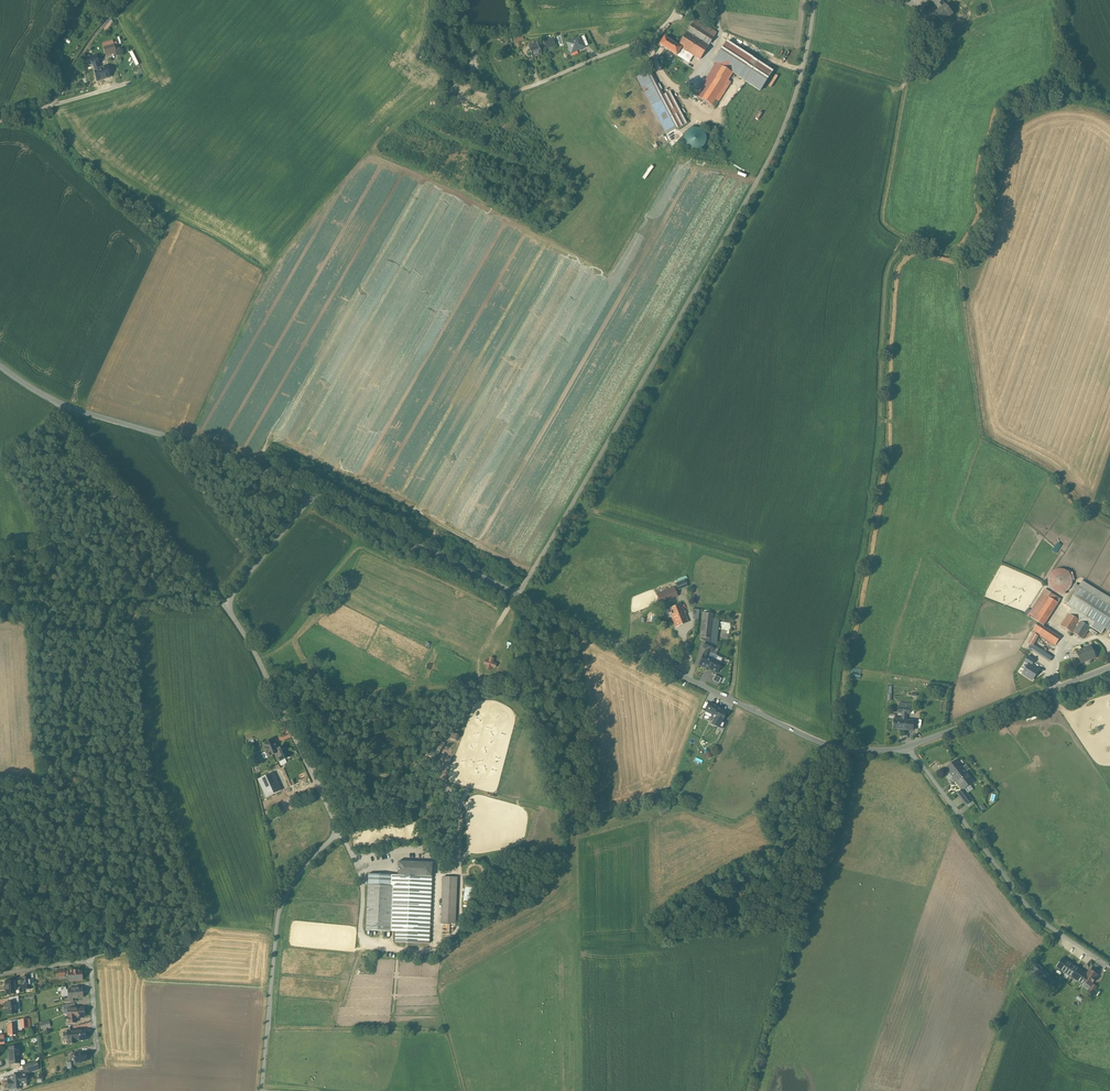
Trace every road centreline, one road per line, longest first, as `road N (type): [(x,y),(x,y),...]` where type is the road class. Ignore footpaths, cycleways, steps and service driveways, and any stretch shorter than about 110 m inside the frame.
road 1 (unclassified): [(814,0),(798,87),(767,162),(517,596)]
road 2 (unclassified): [(224,606),(336,824),(279,913),(262,1090)]
road 3 (track): [(910,0),(921,11),(880,218),(909,239),(886,273),(879,420),(893,421)]
road 4 (tertiary): [(517,596),(825,744),(907,747)]
road 5 (unclassified): [(907,747),(1032,910),(1109,967)]
road 6 (tertiary): [(62,404),(215,449),(312,494)]
road 7 (unclassified): [(62,404),(224,606)]
road 8 (tertiary): [(312,494),(517,596)]
road 9 (tertiary): [(907,747),(1109,667)]
road 10 (track): [(88,963),(127,950),(145,981),(271,988)]
road 11 (unclassified): [(312,494),(224,606)]
road 12 (track): [(53,105),(125,0)]

